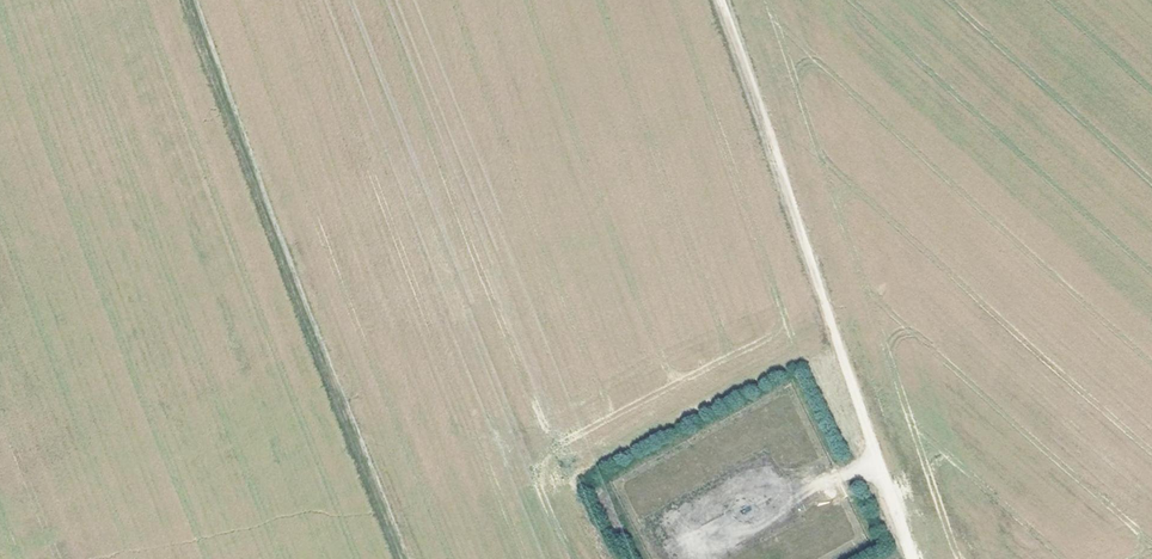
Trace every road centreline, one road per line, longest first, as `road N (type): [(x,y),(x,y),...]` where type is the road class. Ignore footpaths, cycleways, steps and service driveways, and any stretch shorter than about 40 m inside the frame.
road 1 (track): [(193,0),(404,558)]
road 2 (track): [(910,558),(719,0)]

